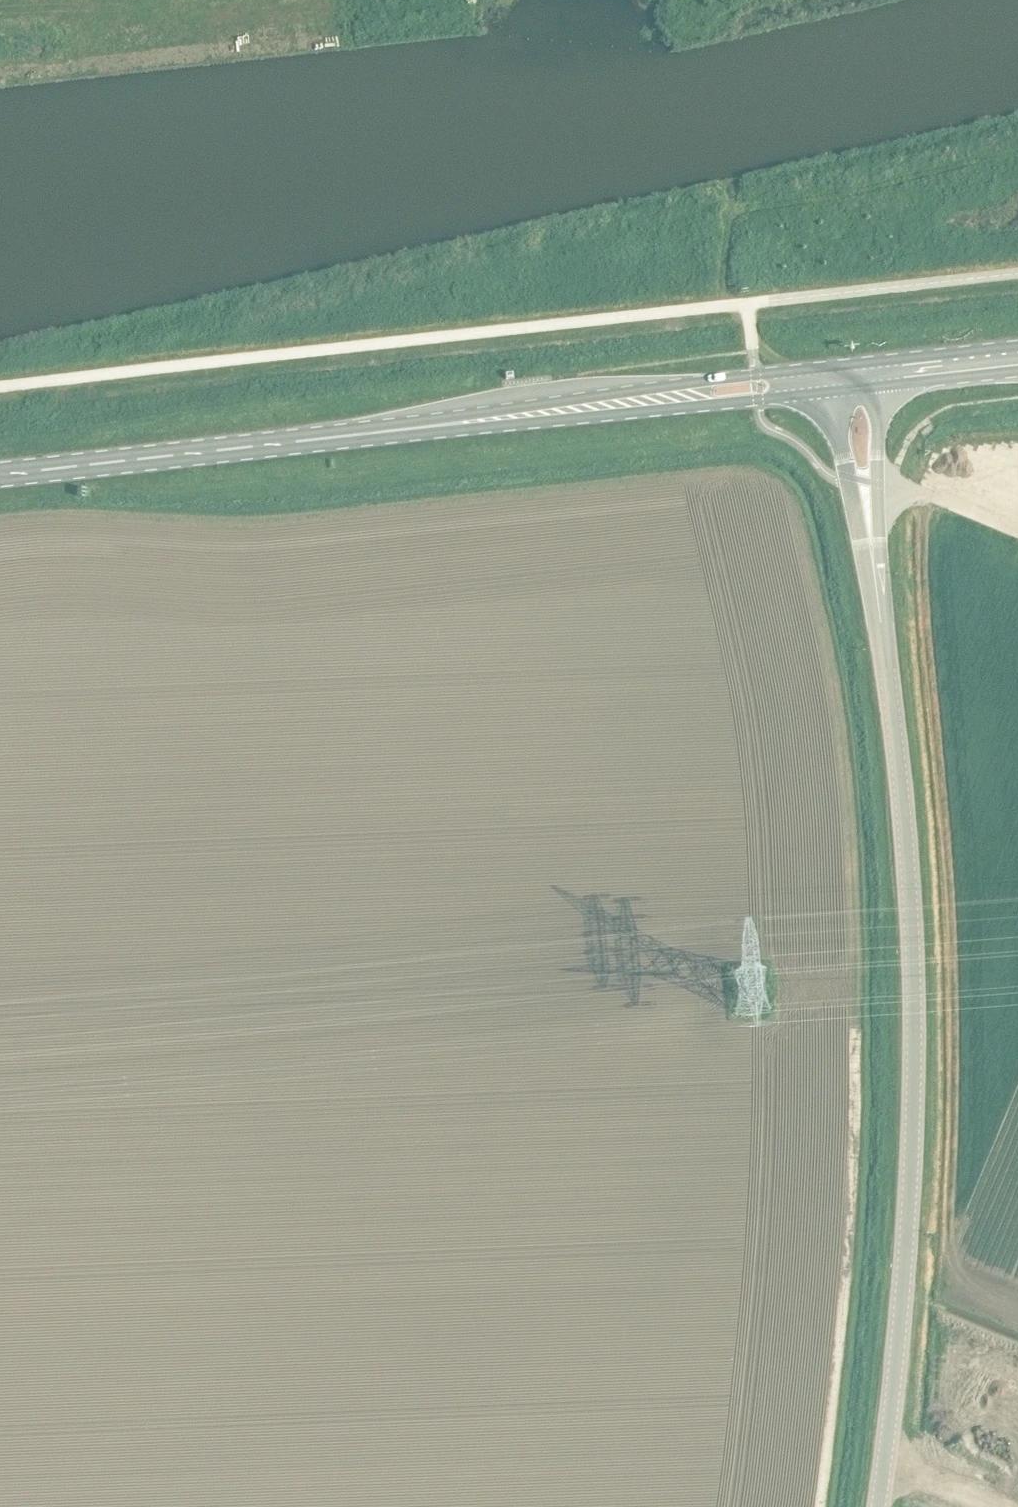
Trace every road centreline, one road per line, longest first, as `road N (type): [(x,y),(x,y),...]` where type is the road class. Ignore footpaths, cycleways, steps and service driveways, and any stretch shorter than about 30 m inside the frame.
road 1 (secondary): [(876,1506),(902,1301),(914,1038),(902,799),(869,548)]
road 2 (primary): [(0,476),(665,397)]
road 3 (primary): [(830,377),(715,376),(665,397)]
road 4 (primary): [(665,397),(758,399),(830,377)]
road 5 (primary): [(876,374),(1017,357)]
road 6 (track): [(896,486),(1017,530)]

